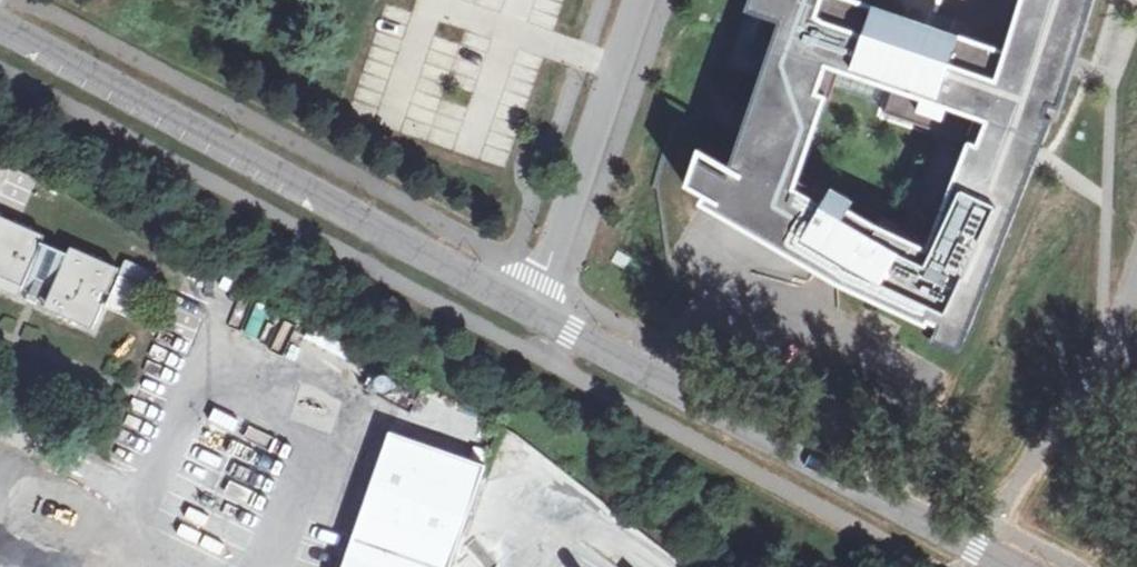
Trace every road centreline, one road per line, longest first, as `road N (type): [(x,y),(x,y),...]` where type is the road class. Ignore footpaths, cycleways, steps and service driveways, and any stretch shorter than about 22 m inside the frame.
road 1 (tertiary): [(0,21),(534,311)]
road 2 (tertiary): [(534,311),(1017,566)]
road 3 (unclassified): [(643,0),(534,311)]

